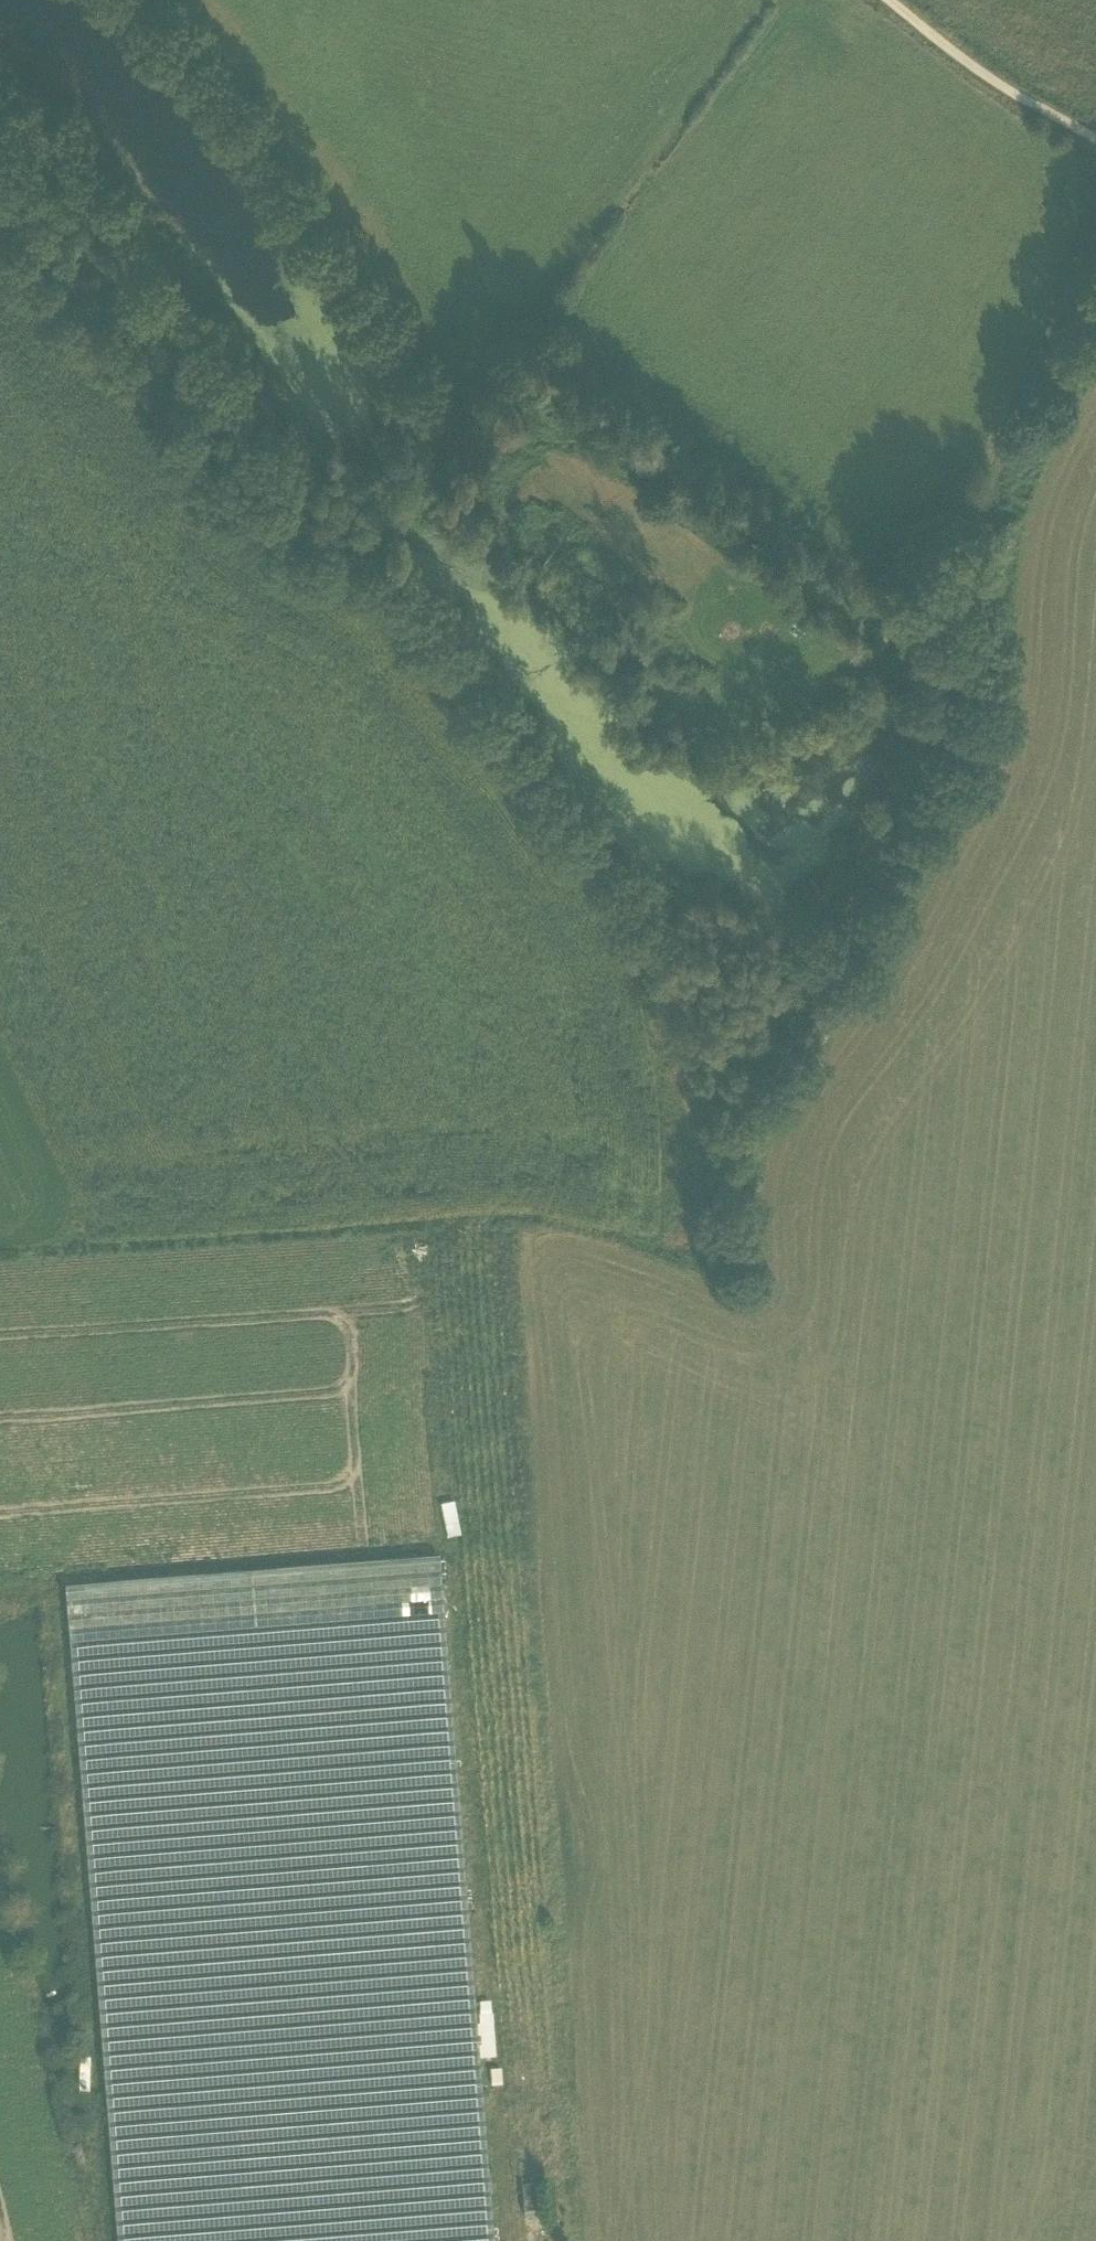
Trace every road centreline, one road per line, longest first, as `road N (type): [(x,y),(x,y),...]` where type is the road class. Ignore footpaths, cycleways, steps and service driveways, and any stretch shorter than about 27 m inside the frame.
road 1 (track): [(1095,200),(937,586),(893,642),(860,667),(736,729)]
road 2 (track): [(887,0),(1095,140)]

